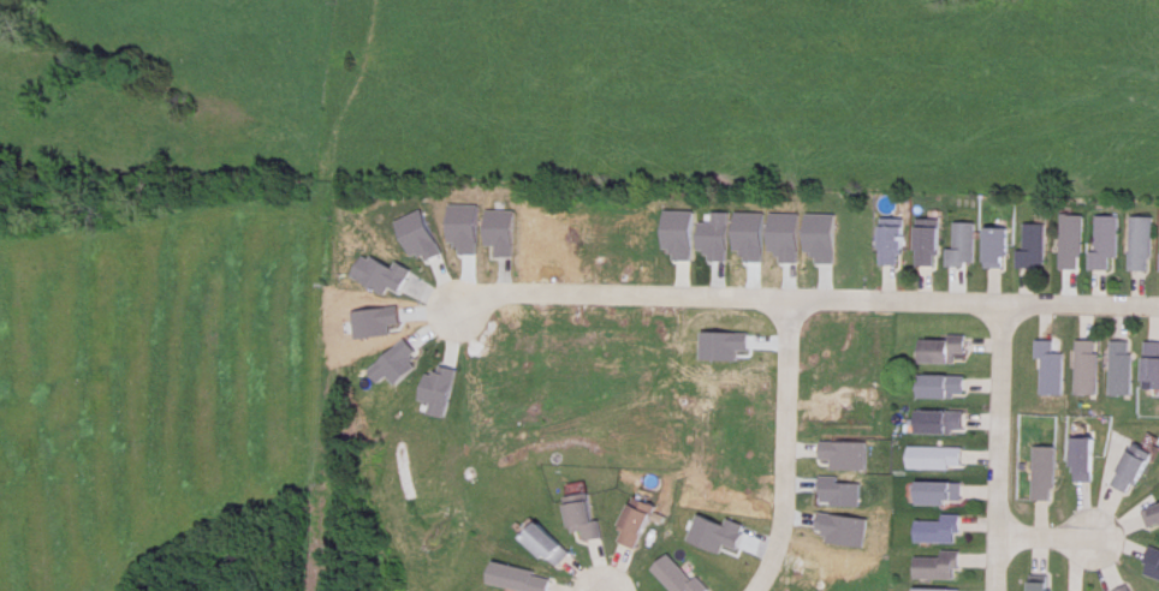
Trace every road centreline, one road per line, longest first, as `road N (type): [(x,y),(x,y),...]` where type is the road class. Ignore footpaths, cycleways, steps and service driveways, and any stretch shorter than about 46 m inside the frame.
road 1 (residential): [(1158,305),(513,292),(454,306)]
road 2 (residential): [(786,297),(784,517),(755,590)]
road 3 (residential): [(999,303),(995,590)]

